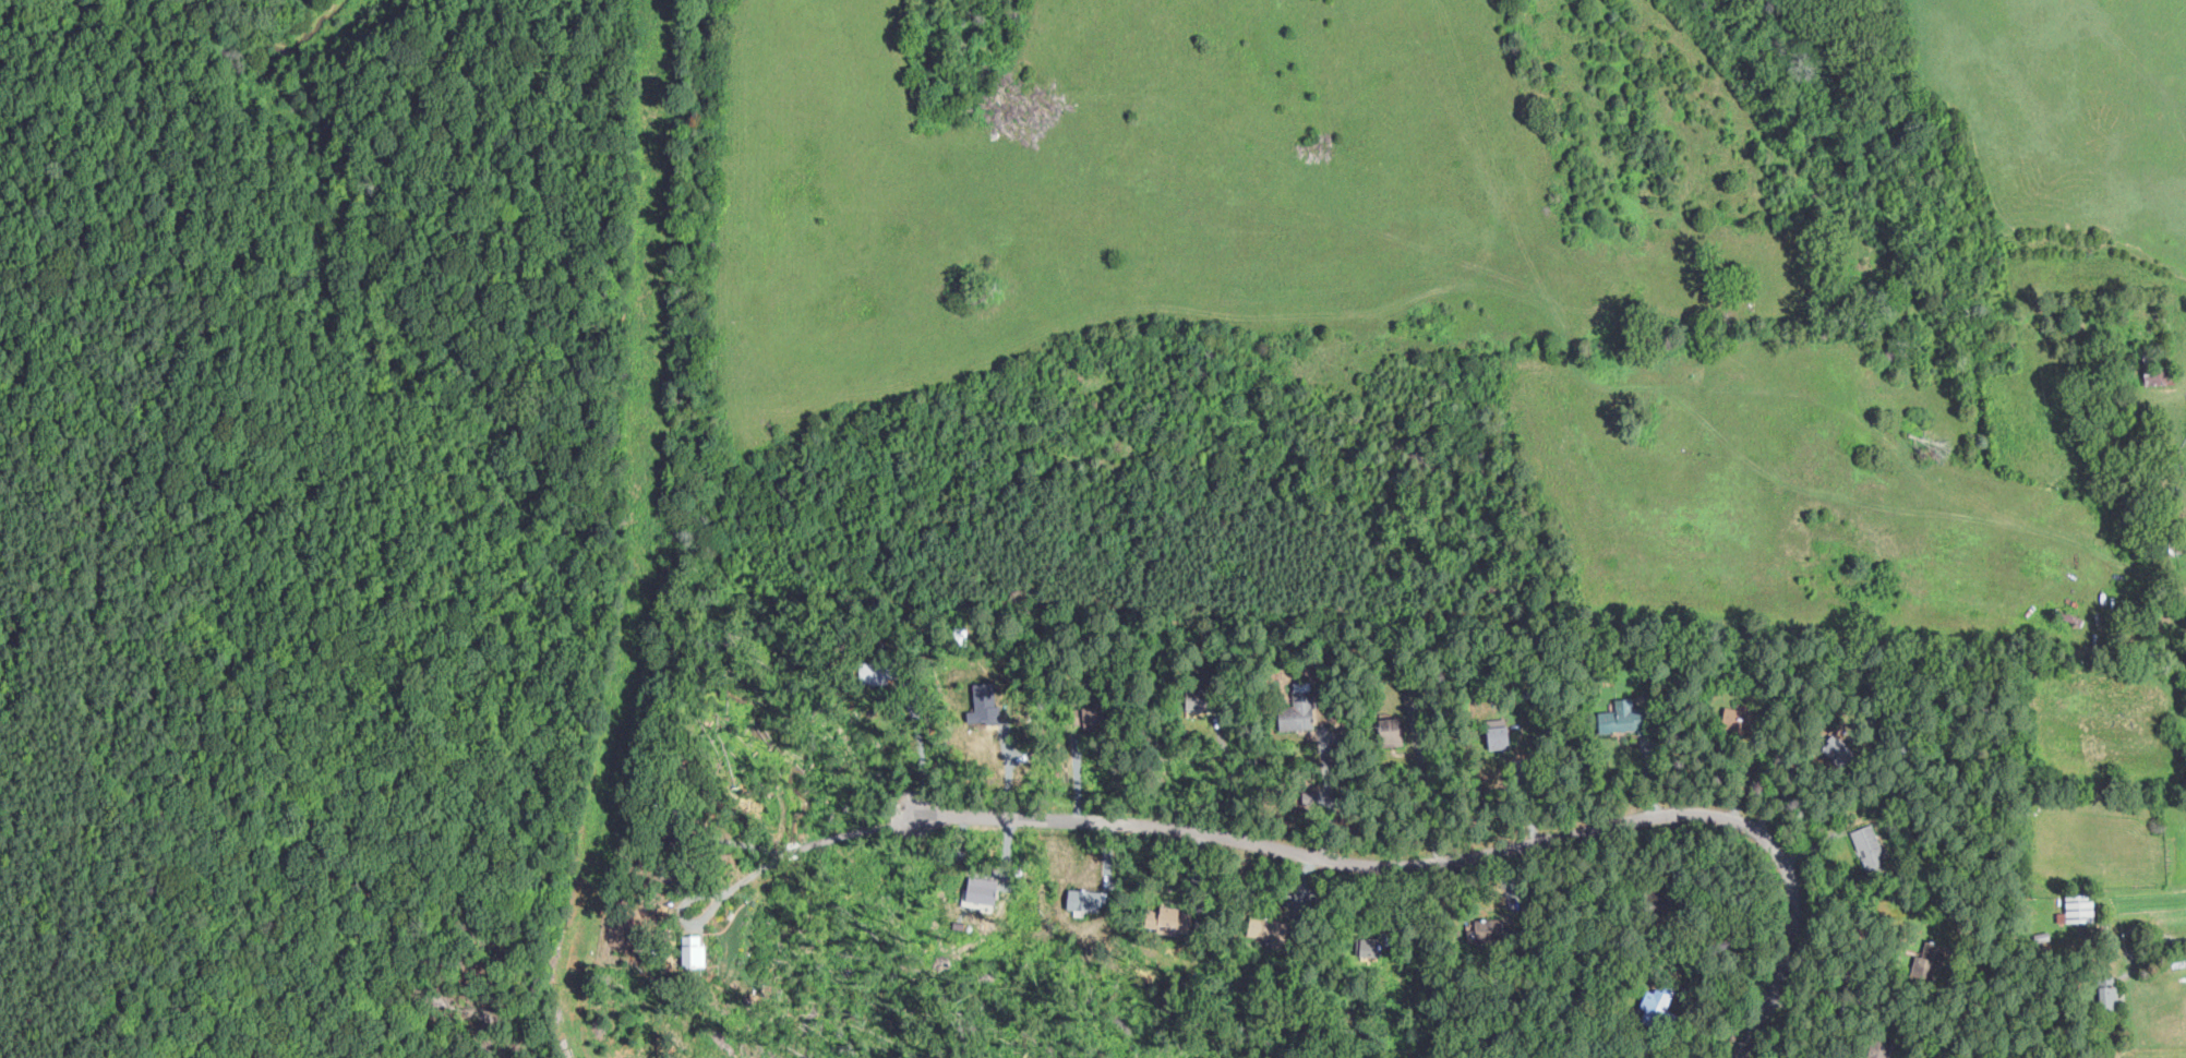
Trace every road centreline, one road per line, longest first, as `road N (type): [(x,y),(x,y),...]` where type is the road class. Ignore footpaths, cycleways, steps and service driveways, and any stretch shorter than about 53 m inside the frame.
road 1 (residential): [(1733,1057),(1785,960),(1800,903),(1785,851),(1741,816),(1703,808),(1629,817),(1482,854),(1371,859),(1107,813),(930,820)]

